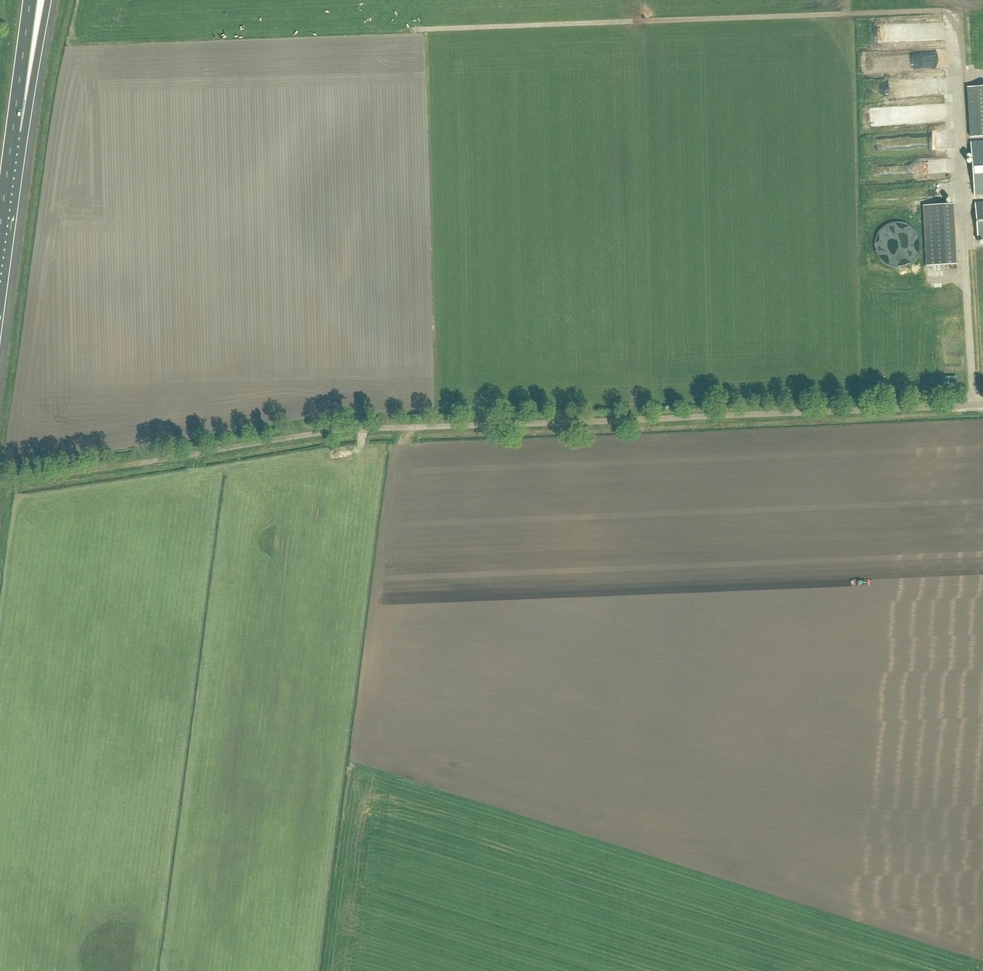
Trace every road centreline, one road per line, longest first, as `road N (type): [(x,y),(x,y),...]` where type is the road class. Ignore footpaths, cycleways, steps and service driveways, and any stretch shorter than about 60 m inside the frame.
road 1 (track): [(974,406),(349,430),(22,484)]
road 2 (motorway): [(13,132),(29,101),(48,0)]
road 3 (motorway): [(13,132),(30,0)]

